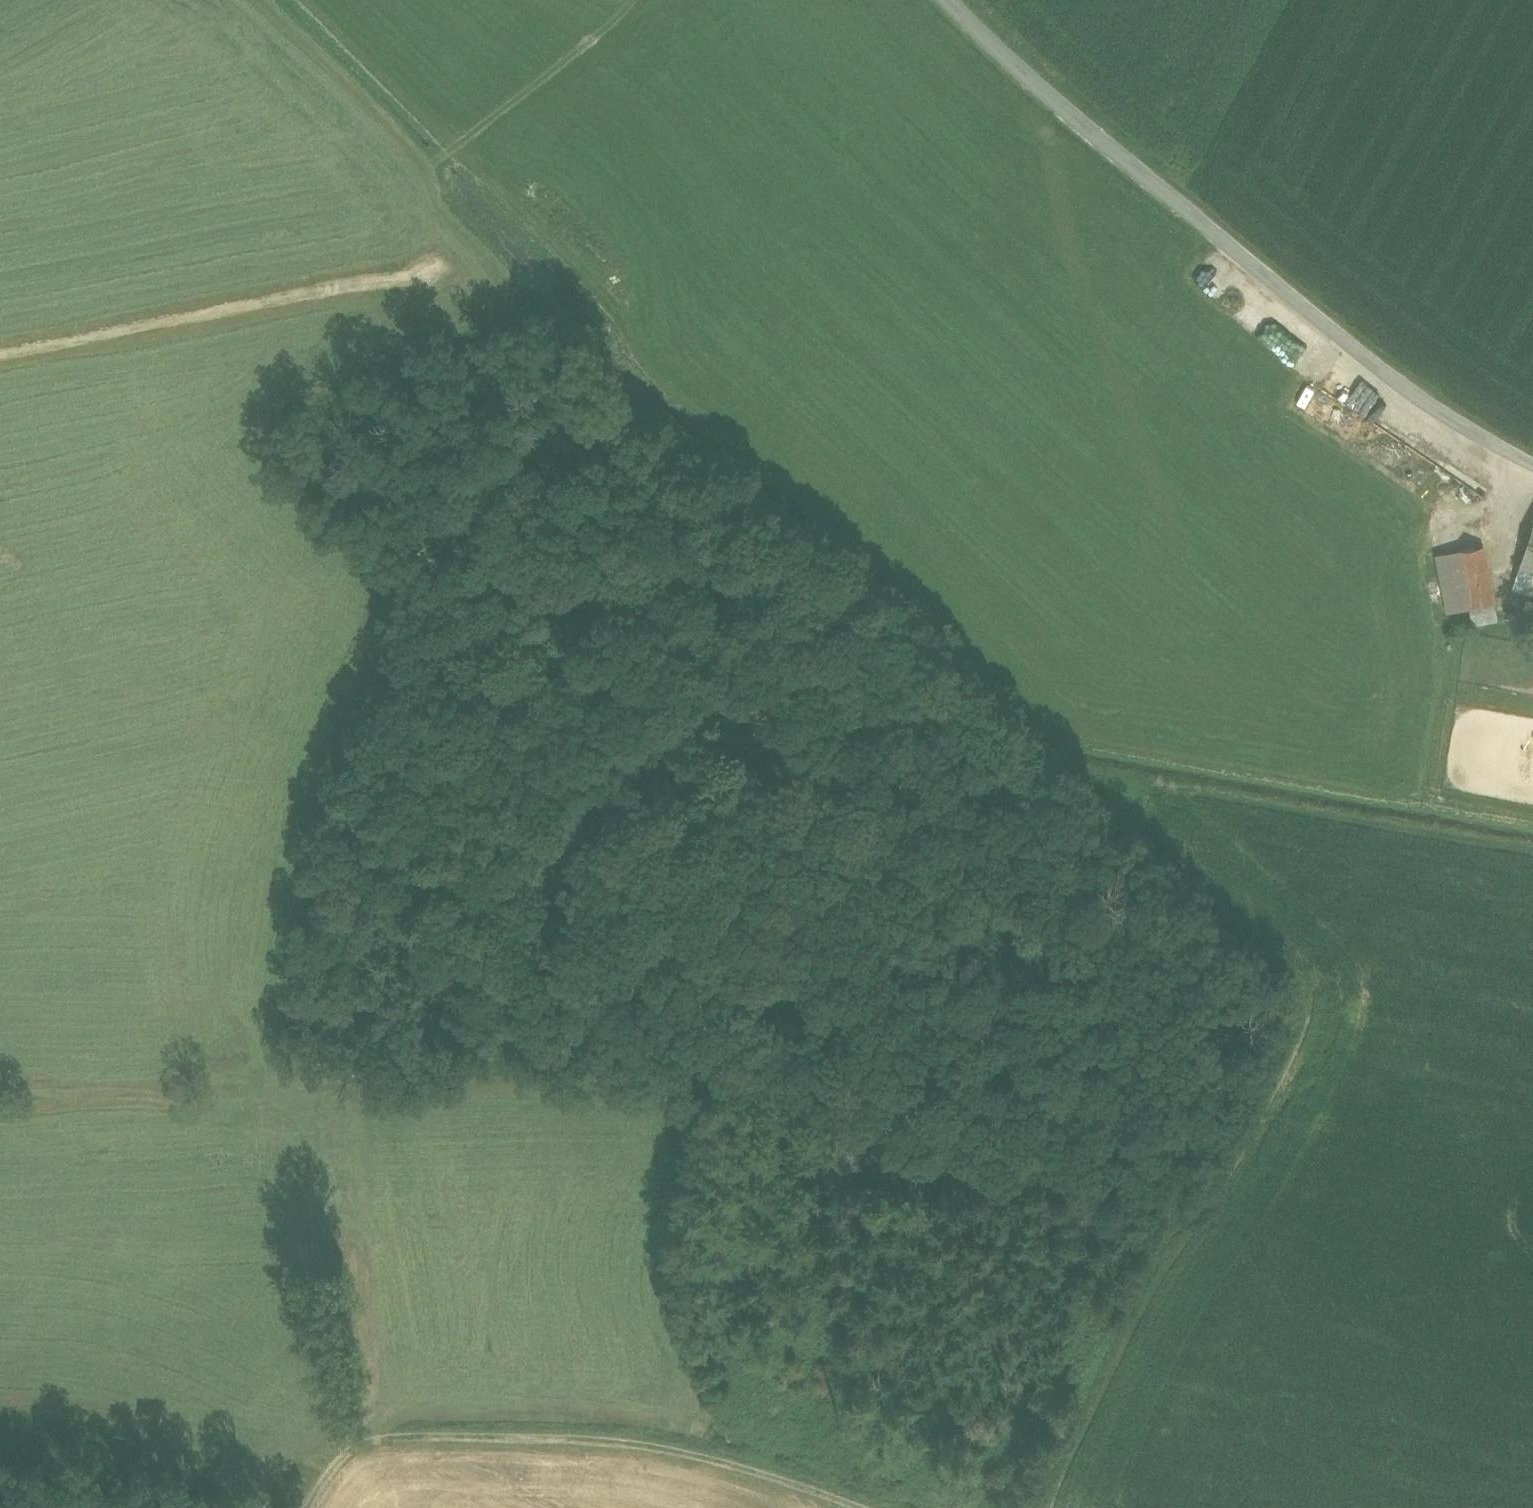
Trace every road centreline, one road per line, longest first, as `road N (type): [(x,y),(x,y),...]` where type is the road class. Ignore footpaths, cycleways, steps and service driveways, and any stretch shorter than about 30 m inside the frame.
road 1 (residential): [(942,0),(1005,66),(1295,309),(1462,432),(1532,471)]
road 2 (track): [(306,1507),(332,1463),(352,1446),(384,1440),(650,1449),(845,1507)]

